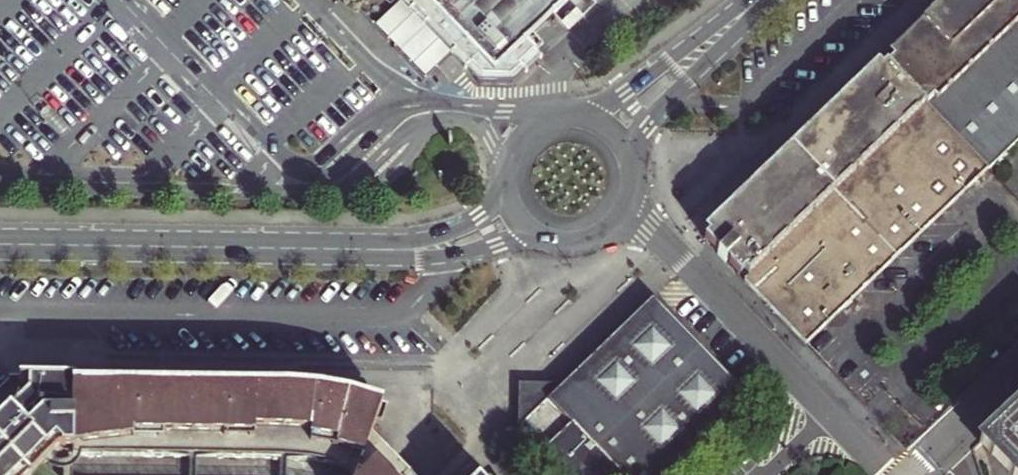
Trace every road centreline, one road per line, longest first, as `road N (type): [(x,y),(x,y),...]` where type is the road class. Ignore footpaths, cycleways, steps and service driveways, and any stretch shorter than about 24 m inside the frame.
road 1 (unclassified): [(628,211),(880,467)]
road 2 (tertiary): [(0,245),(354,249)]
road 3 (tertiary): [(635,169),(647,120),(766,0)]
road 4 (tertiary): [(749,0),(626,92),(568,114)]
road 5 (tertiary): [(354,249),(454,254),(541,237)]
road 6 (tertiary): [(506,187),(480,219),(457,231),(354,249)]

